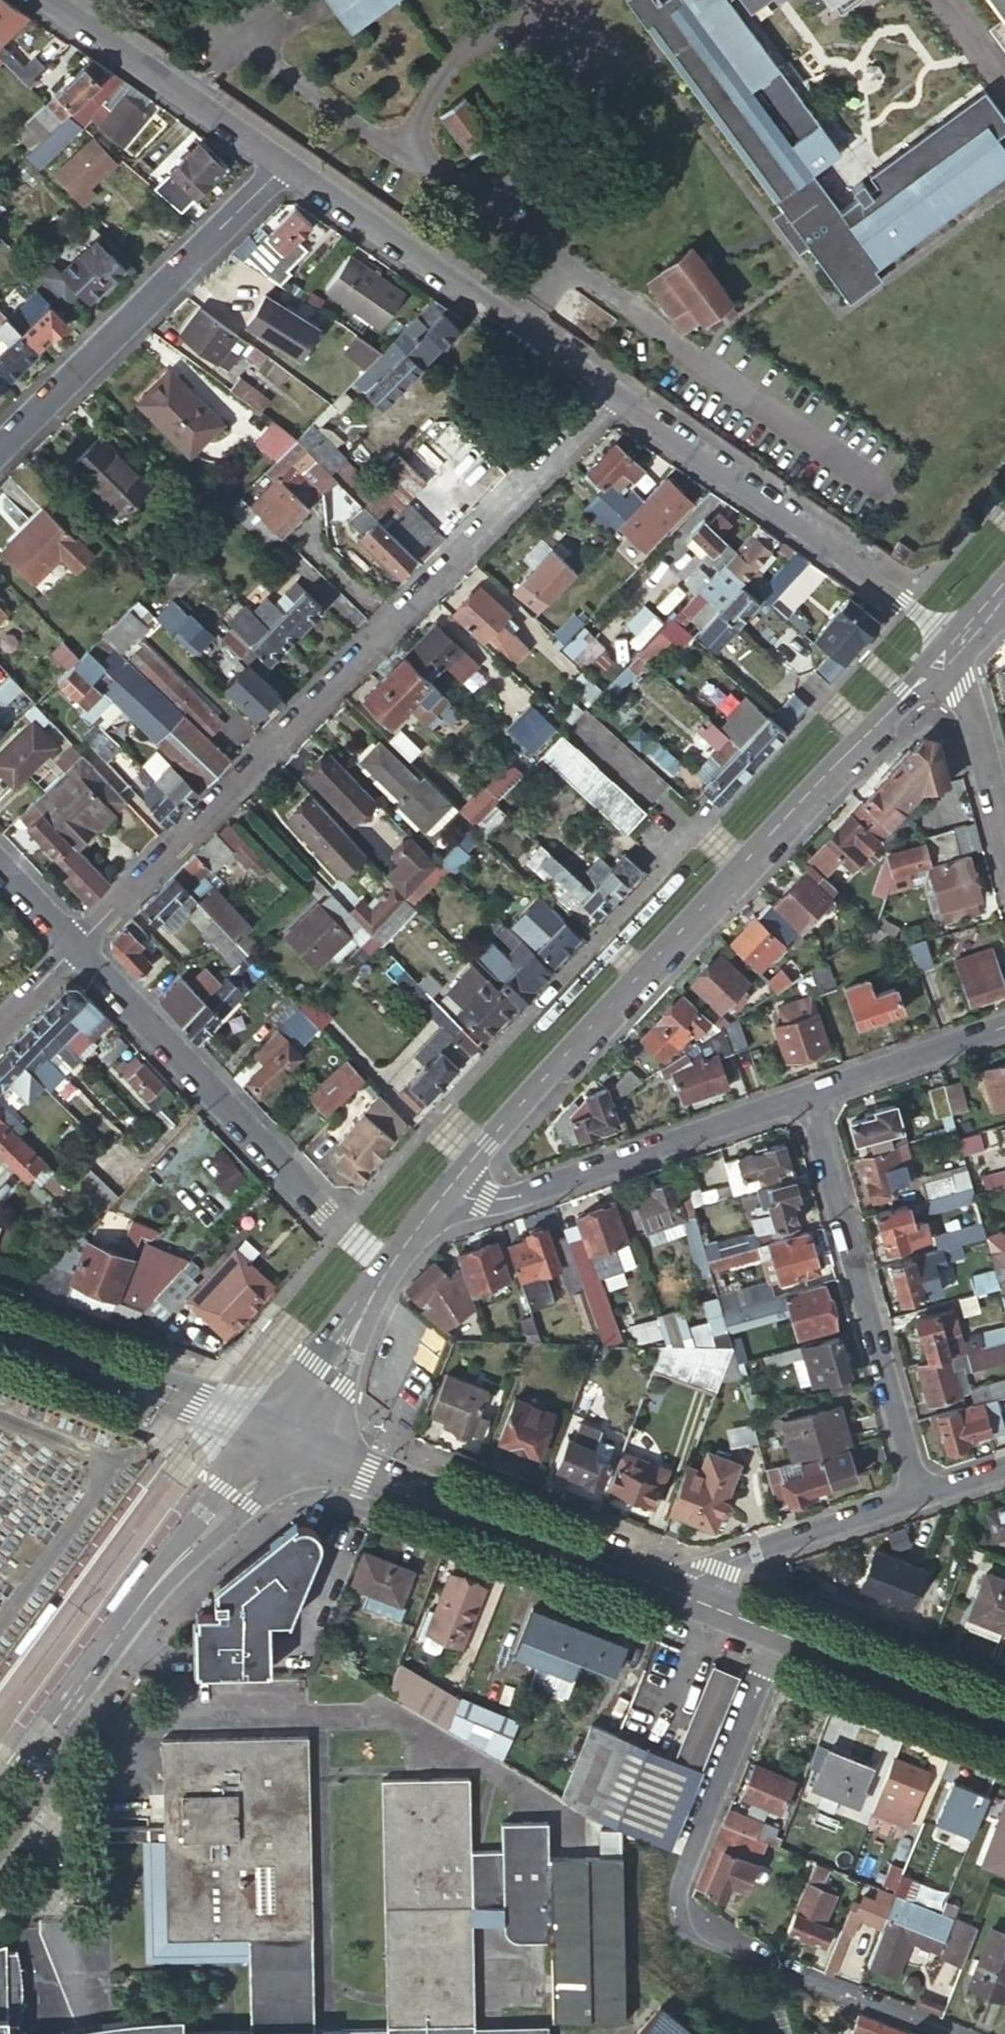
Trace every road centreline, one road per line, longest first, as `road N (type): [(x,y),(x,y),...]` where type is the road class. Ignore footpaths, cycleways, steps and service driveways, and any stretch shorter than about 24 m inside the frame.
road 1 (residential): [(611,396),(74,945)]
road 2 (tertiary): [(451,1185),(958,634)]
road 3 (residential): [(957,2033),(774,1964),(690,1922),(676,1907),(774,1633)]
road 4 (residential): [(385,1268),(335,1228),(74,945)]
road 5 (residential): [(921,1498),(808,1092)]
road 6 (residential): [(611,396),(958,634)]
road 7 (secondary): [(668,1591),(280,1440)]
road 8 (residential): [(283,166),(611,396)]
road 9 (residential): [(283,166),(0,449)]
road 10 (residential): [(451,1185),(477,1200),(514,1198),(808,1092)]
road 11 (residential): [(280,1440),(159,1580),(57,1721)]
road 12 (secondary): [(280,1440),(0,1330)]
road 13 (residential): [(43,0),(283,166)]
road 14 (residential): [(668,1591),(716,1567),(921,1498)]
road 15 (secondary): [(1004,1723),(774,1633)]
road 16 (residential): [(958,634),(1004,840)]
road 17 (residential): [(808,1092),(1004,1024)]
road 18 (tertiary): [(280,1440),(328,1377),(385,1268)]
road 19 (residential): [(0,1827),(52,1757),(57,1721)]

